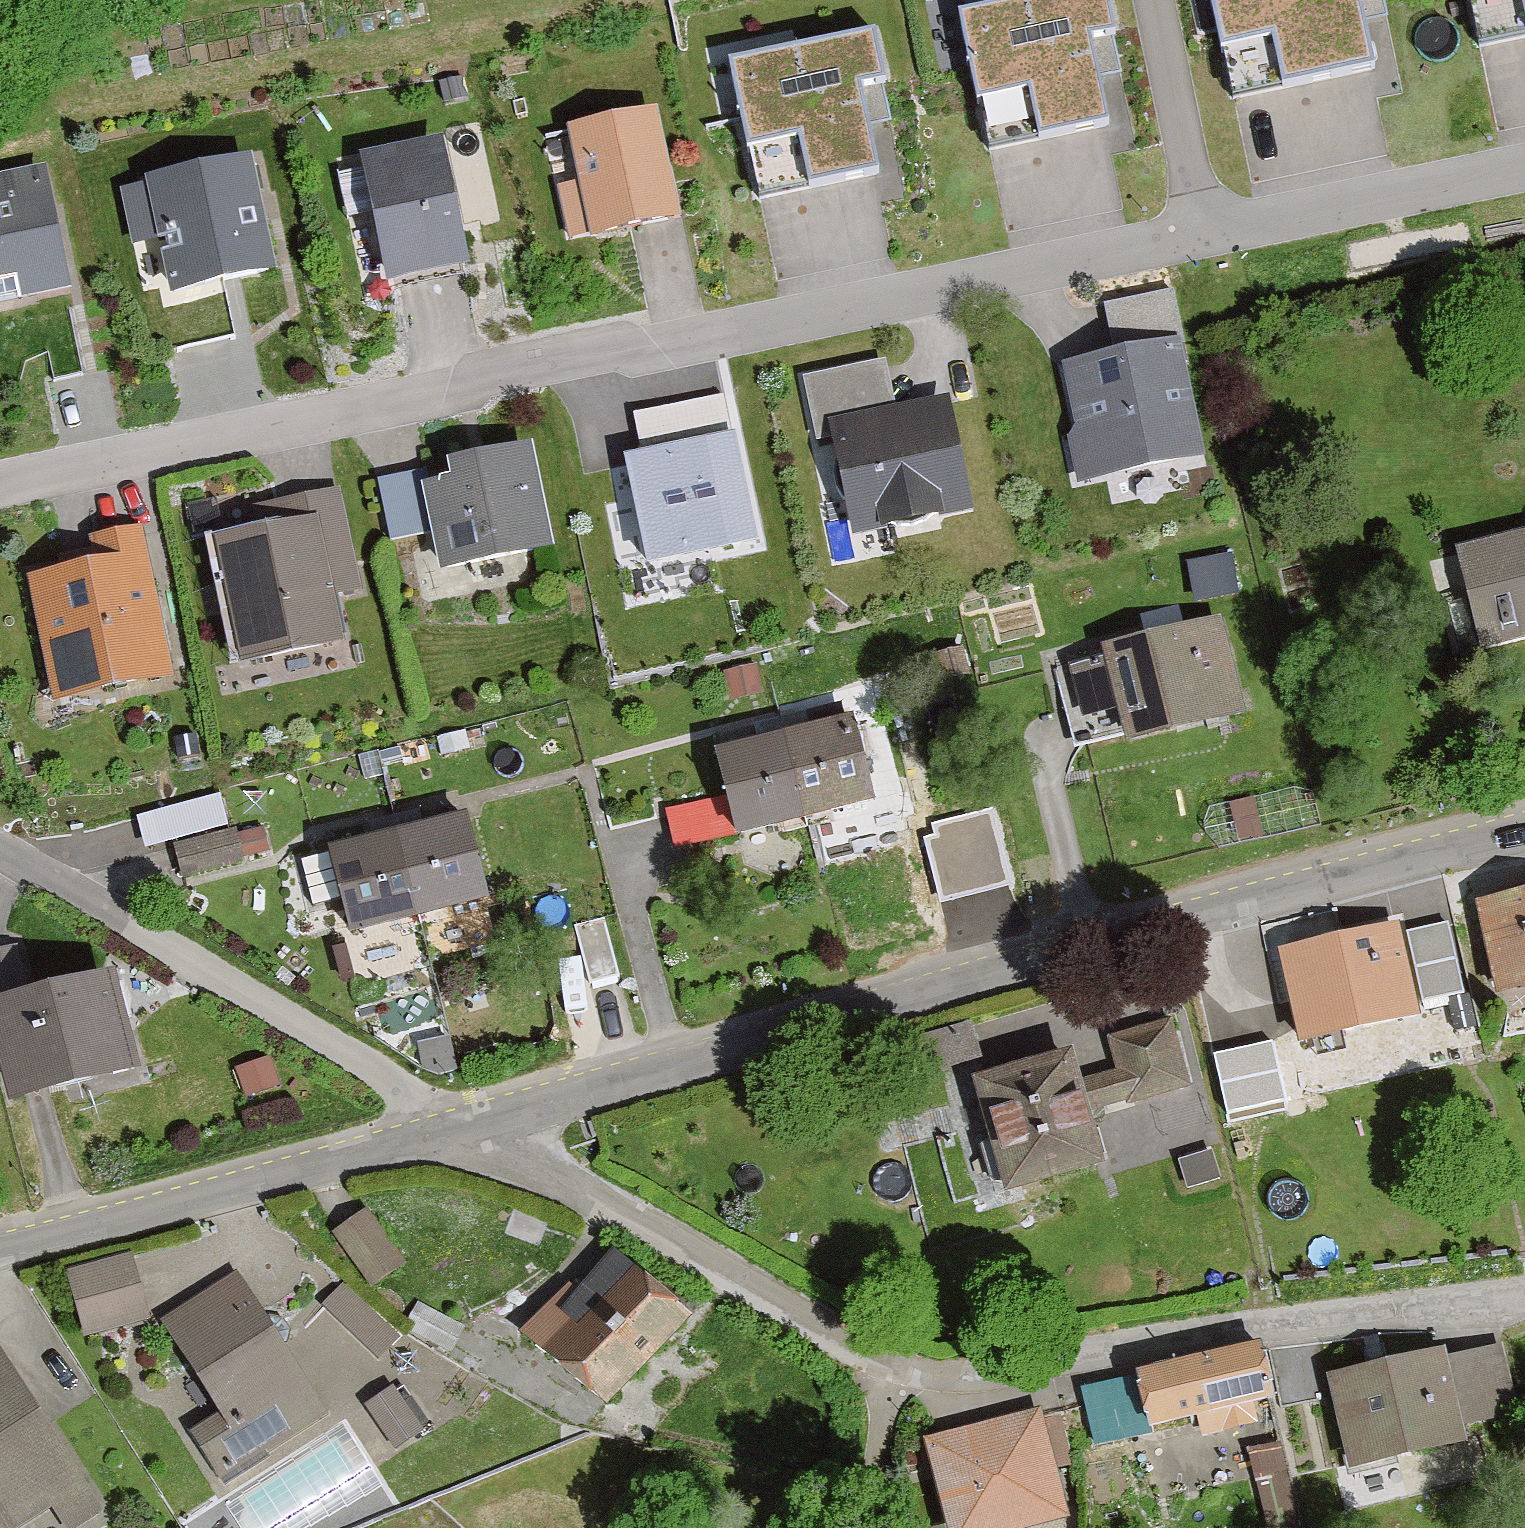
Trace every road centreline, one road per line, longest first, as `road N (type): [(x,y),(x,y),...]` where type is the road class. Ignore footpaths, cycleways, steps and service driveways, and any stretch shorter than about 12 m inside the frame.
road 1 (residential): [(1524,167),(0,490)]
road 2 (trunk): [(0,733),(1164,0)]
road 3 (unclassified): [(1524,1295),(1265,1323),(936,1380),(896,1371),(471,1127)]
road 4 (unclassified): [(1524,827),(1318,878),(471,1127)]
road 5 (residential): [(471,1127),(0,848)]
road 6 (unclassified): [(471,1127),(0,1248)]

